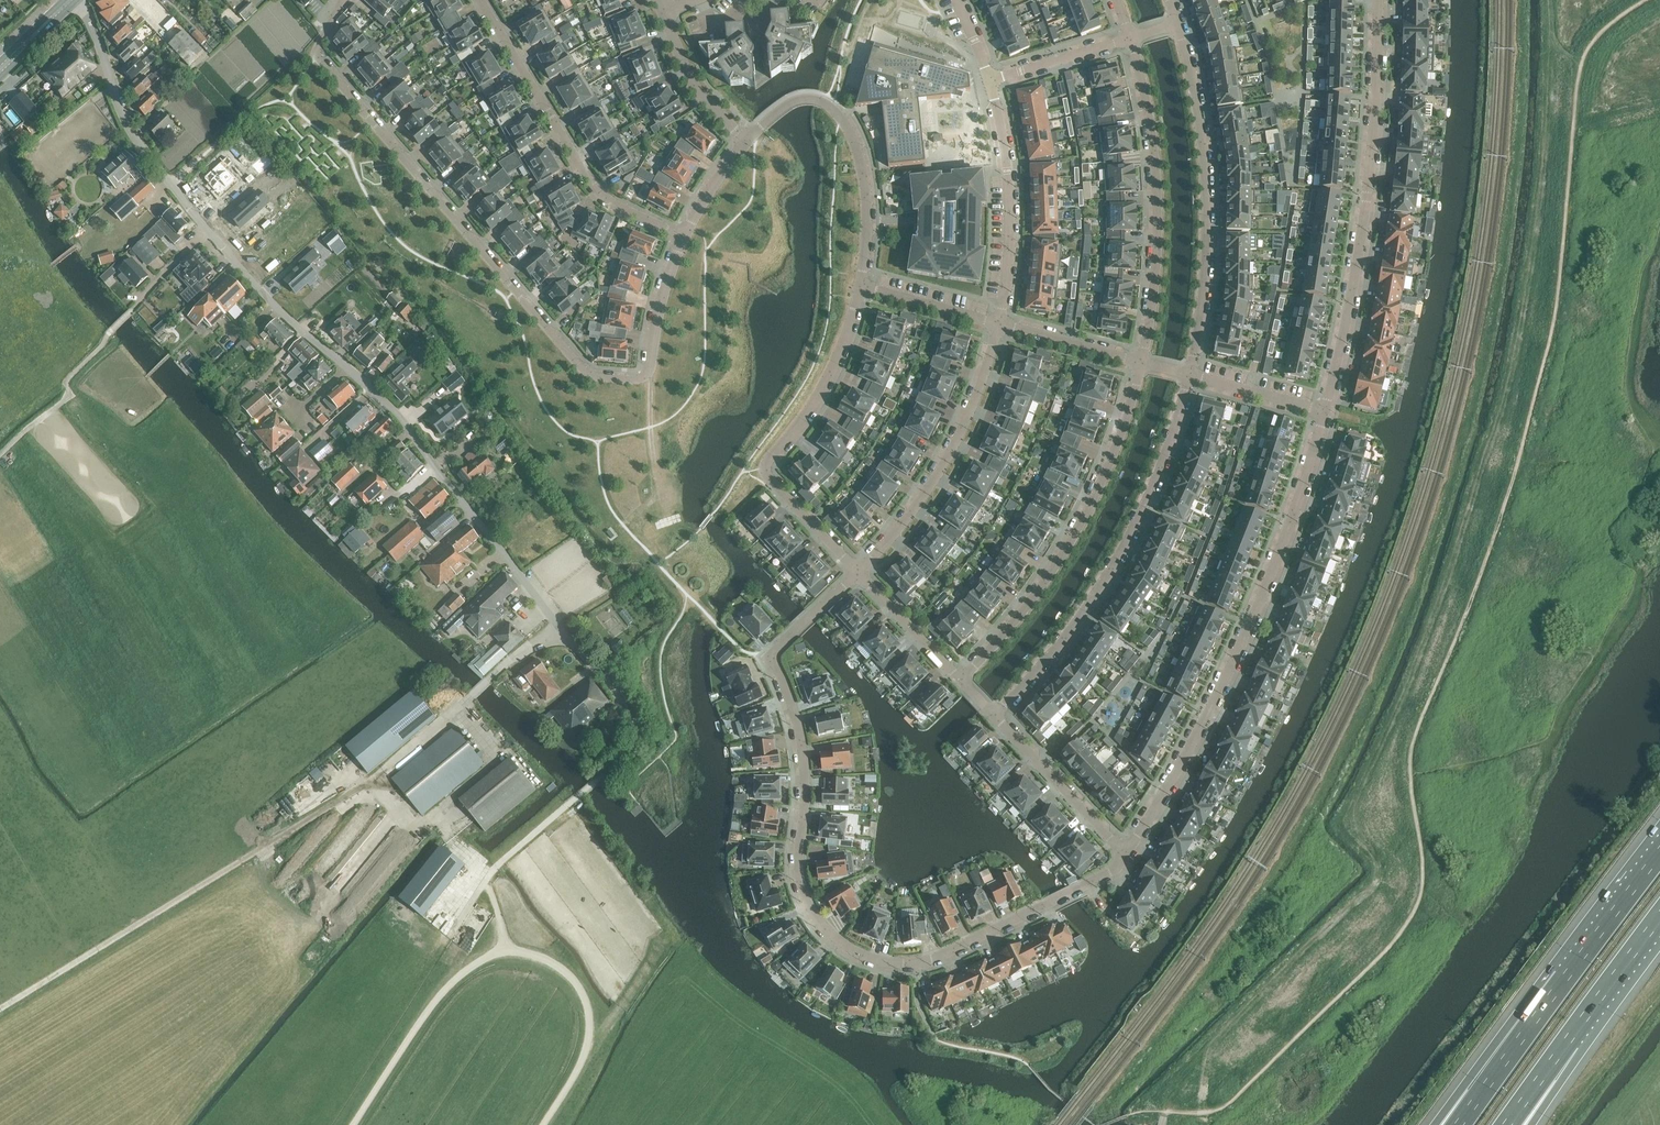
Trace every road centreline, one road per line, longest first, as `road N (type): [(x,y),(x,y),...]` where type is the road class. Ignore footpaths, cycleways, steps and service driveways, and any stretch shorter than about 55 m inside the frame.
road 1 (residential): [(560,623),(409,430),(236,266),(171,186),(129,129),(89,21),(71,0)]
road 2 (residential): [(1129,855),(1117,870),(945,959),(873,961),(832,939),(804,896),(806,770),(770,656),(857,575)]
road 3 (residential): [(341,0),(316,53),(592,374),(644,376),(652,367),(683,231)]
road 4 (track): [(0,1010),(368,786),(560,623)]
road 5 (residential): [(1326,416),(1248,636),(1129,855)]
road 6 (residential): [(1377,0),(1365,218),(1326,416)]
road 7 (residential): [(998,718),(1116,567),(1163,467),(1189,375)]
road 8 (residential): [(1140,361),(1082,519),(1028,606),(962,681)]
road 9 (track): [(600,671),(644,740),(491,873),(450,937)]
road 10 (residential): [(1189,375),(1203,313),(1207,185),(1177,24)]
road 11 (residential): [(863,289),(832,375),(768,464),(857,575)]
road 12 (residential): [(1127,39),(1142,92),(1156,205),(1140,361)]
road 13 (residential): [(483,0),(596,192),(683,231)]
road 14 (track): [(210,232),(67,382),(65,404),(0,458)]
road 15 (residential): [(745,140),(796,99),(813,97),(836,109),(855,147),(865,198),(863,289)]
road 16 (residential): [(857,575),(947,459),(1001,323)]
road 17 (residential): [(1001,323),(1009,169),(990,82)]
road 18 (motorway): [(1561,982),(1434,1124)]
road 19 (residential): [(998,718),(1129,855)]
road 20 (track): [(644,376),(664,526),(640,544)]
road 21 (motorway): [(1561,982),(1460,1124)]
road 22 (motorway): [(1659,853),(1561,982)]
road 23 (residential): [(664,14),(695,89),(745,140)]
road 24 (motorway): [(1568,1041),(1659,922)]
road 25 (residential): [(857,575),(962,681)]
road 26 (residential): [(1001,323),(1140,361)]
road 27 (residential): [(990,82),(1127,39)]
road 28 (residential): [(1189,375),(1326,416)]
road 29 (residential): [(863,289),(1001,323)]

